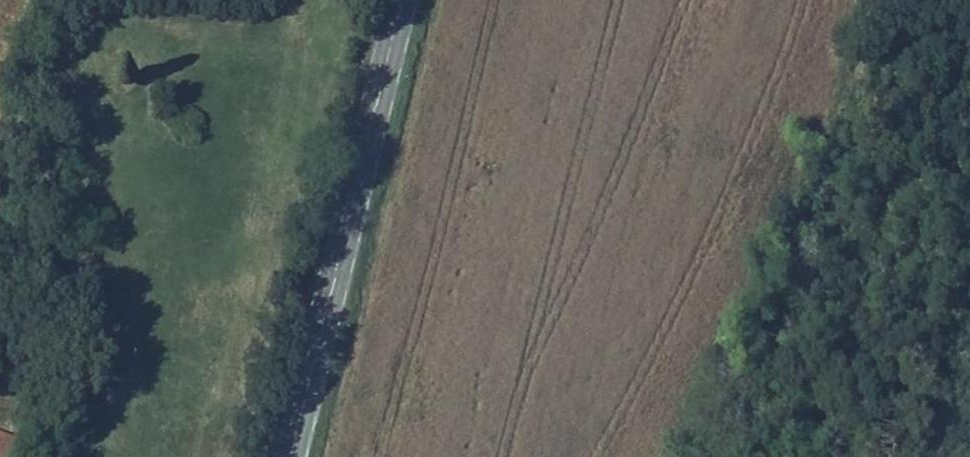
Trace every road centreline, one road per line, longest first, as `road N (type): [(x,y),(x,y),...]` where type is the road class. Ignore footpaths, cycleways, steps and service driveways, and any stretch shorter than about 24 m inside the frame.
road 1 (secondary): [(292,456),(346,204),(402,0)]

